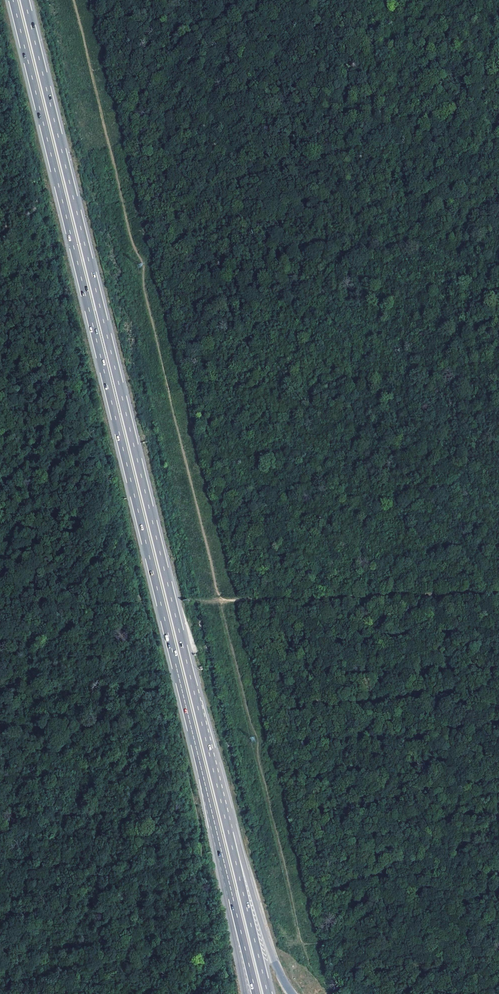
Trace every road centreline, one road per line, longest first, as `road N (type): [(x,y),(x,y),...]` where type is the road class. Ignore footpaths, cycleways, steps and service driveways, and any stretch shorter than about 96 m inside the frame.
road 1 (motorway): [(13,0),(229,881)]
road 2 (motorway): [(226,823),(24,0)]
road 3 (track): [(208,993),(197,818),(157,650),(139,595),(96,560)]
road 4 (track): [(0,421),(3,433),(71,467),(96,560),(0,515)]
road 5 (motorway): [(268,993),(226,823)]
road 6 (track): [(366,597),(194,602)]
road 7 (motorway): [(275,963),(236,831),(226,823)]
road 8 (track): [(0,608),(143,601)]
road 9 (track): [(498,589),(366,597)]

